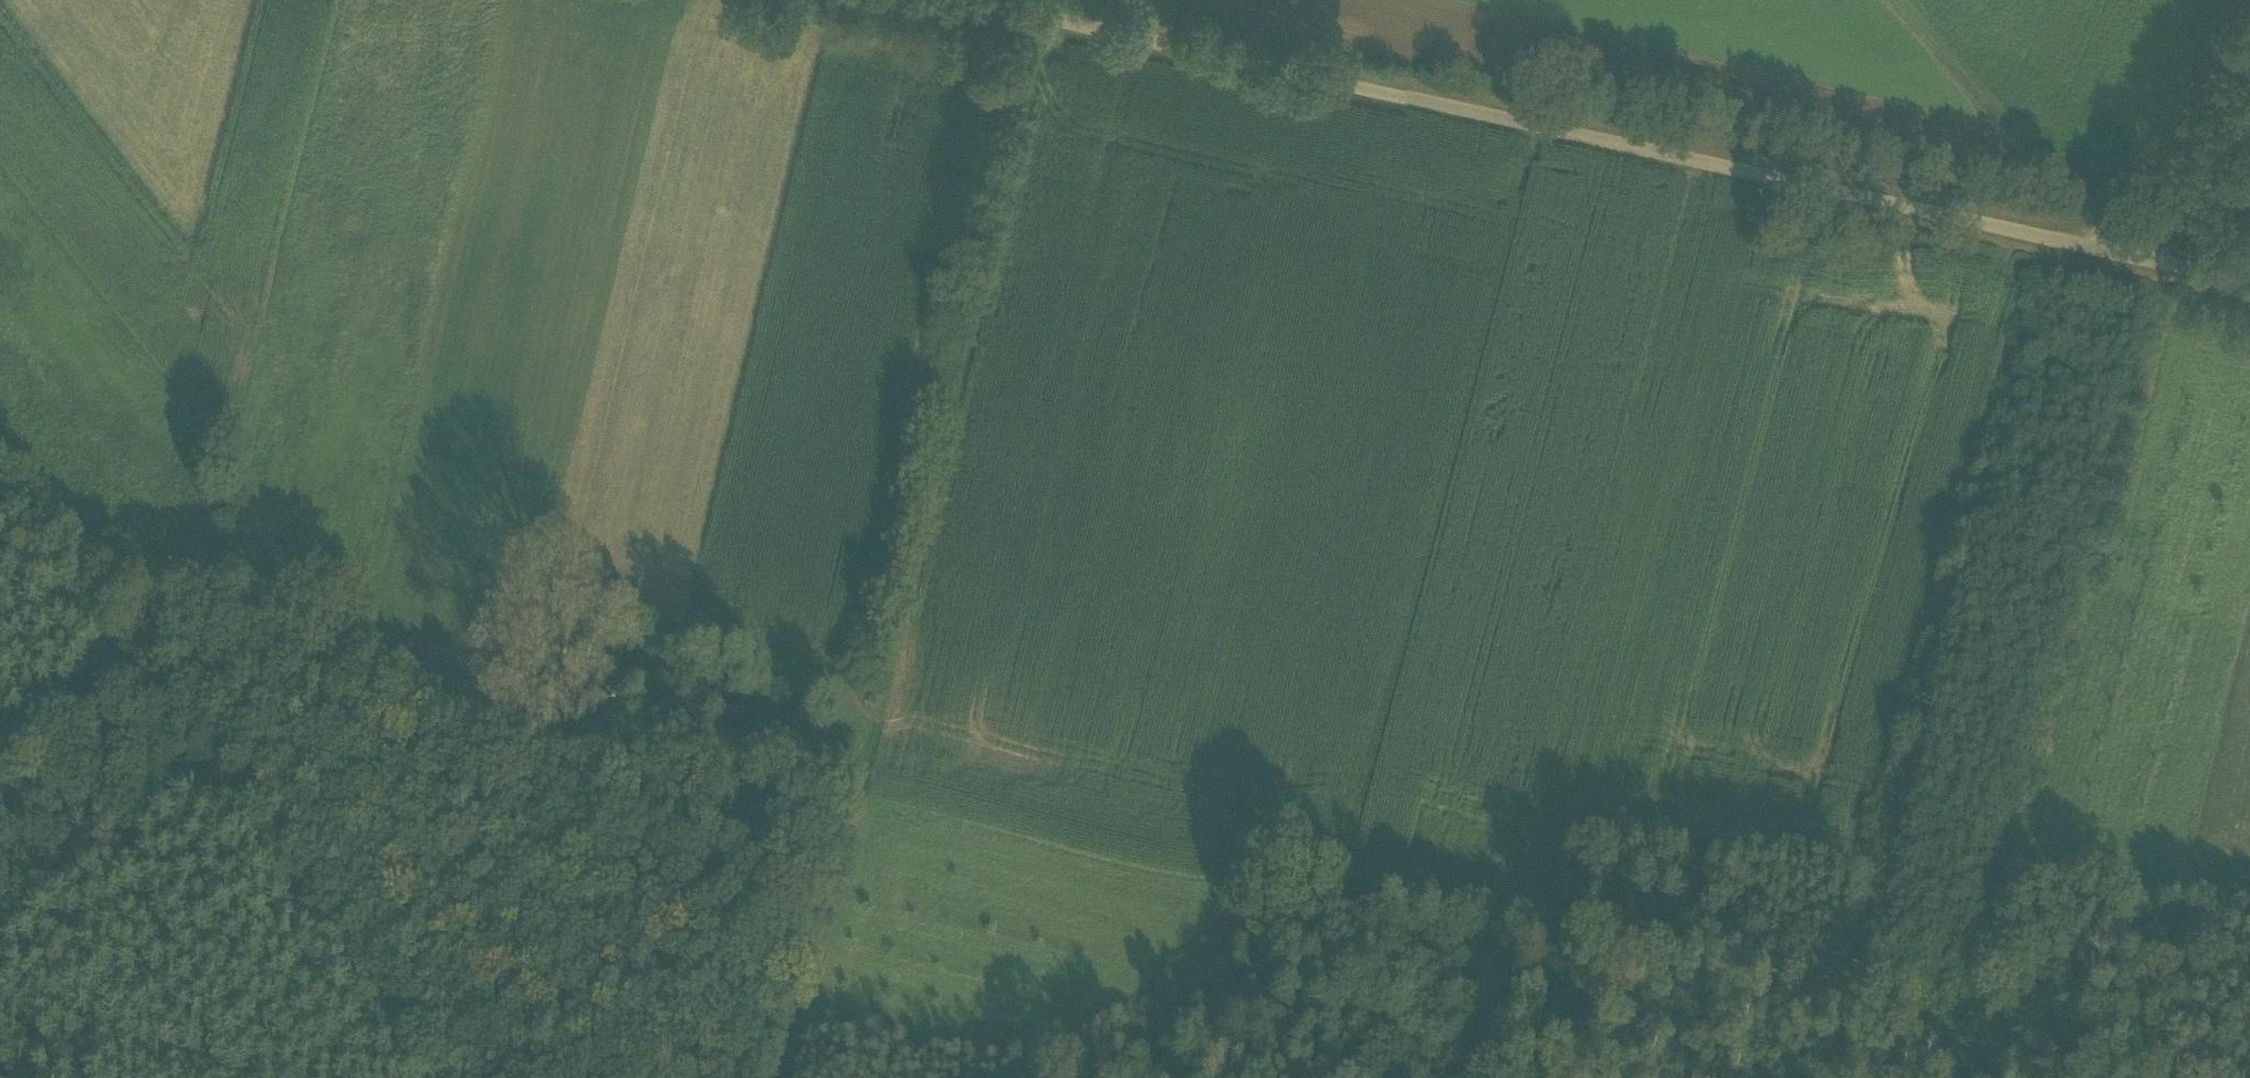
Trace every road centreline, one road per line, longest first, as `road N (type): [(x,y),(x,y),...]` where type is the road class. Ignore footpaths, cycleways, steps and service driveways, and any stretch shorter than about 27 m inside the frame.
road 1 (unclassified): [(979,0),(2249,280)]
road 2 (track): [(788,1077),(1029,11)]
road 3 (track): [(414,1077),(0,527)]
road 4 (track): [(1894,0),(2064,197),(2095,245)]
road 5 (track): [(218,819),(355,655)]

